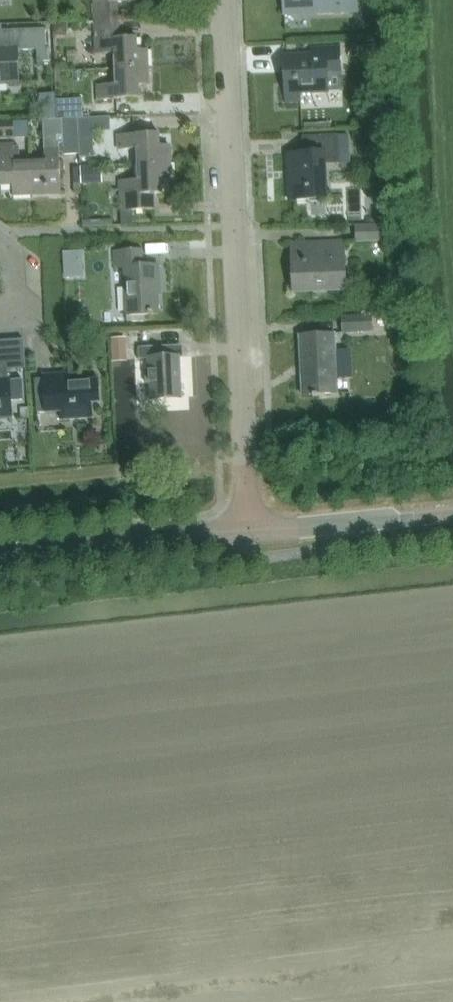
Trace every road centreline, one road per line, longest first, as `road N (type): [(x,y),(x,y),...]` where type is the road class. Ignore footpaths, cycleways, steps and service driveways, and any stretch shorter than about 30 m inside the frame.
road 1 (residential): [(248,531),(224,0)]
road 2 (secondary): [(0,554),(248,531)]
road 3 (secondary): [(248,531),(452,515)]

